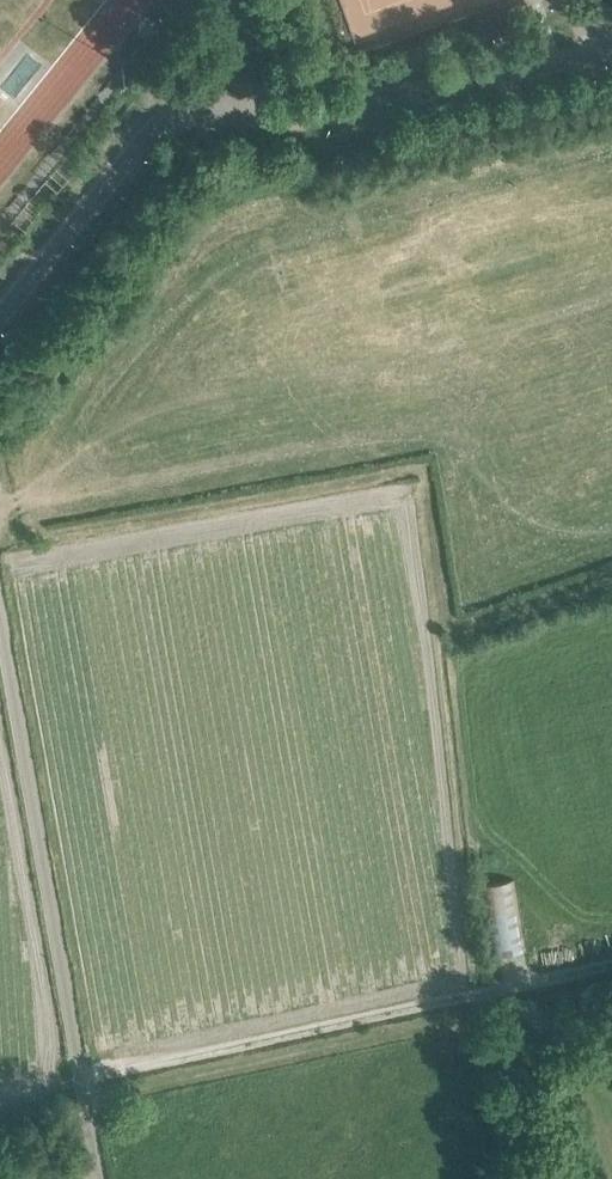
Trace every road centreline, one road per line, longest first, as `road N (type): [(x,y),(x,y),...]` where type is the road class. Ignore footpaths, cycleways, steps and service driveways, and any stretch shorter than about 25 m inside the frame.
road 1 (unclassified): [(0,318),(146,135),(171,116),(319,118),(611,51)]
road 2 (unclassified): [(103,1178),(0,620)]
road 3 (track): [(611,967),(84,1092)]

